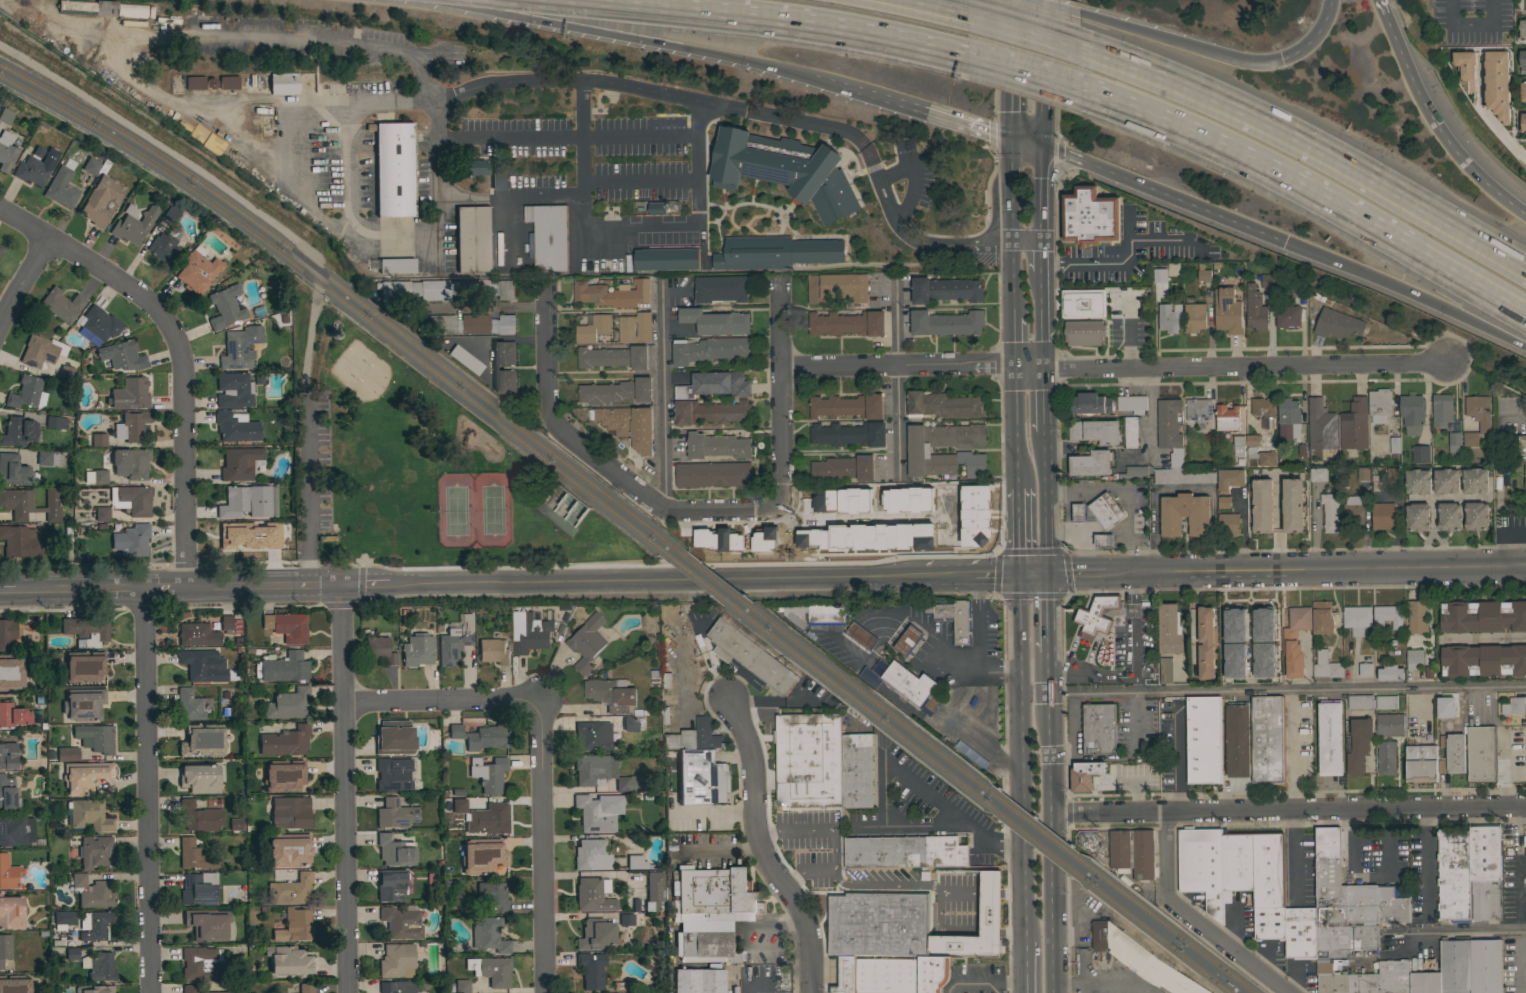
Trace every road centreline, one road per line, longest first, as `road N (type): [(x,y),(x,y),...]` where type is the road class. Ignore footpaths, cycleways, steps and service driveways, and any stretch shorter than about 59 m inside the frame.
road 1 (tertiary): [(0,592),(957,574)]
road 2 (motorway): [(1082,94),(1337,206),(1525,315)]
road 3 (motorway): [(1525,270),(1236,116),(1081,51)]
road 4 (residential): [(1050,810),(1525,806)]
road 5 (residential): [(185,589),(181,365),(167,324),(128,286),(0,214)]
road 6 (residential): [(347,992),(338,587)]
road 7 (residential): [(149,992),(142,590)]
road 8 (motorway): [(575,0),(836,29),(969,61)]
road 9 (tertiary): [(1106,572),(1505,565)]
road 10 (residential): [(1055,370),(1449,365)]
road 11 (motorway): [(425,0),(810,82)]
road 12 (residential): [(777,505),(666,513),(565,433),(547,408),(545,289)]
road 13 (residential): [(728,696),(750,754),(757,843),(804,921),(810,992)]
road 14 (primary): [(1053,992),(1048,693)]
road 15 (residential): [(542,992),(540,699)]
road 16 (motorway): [(1525,219),(1426,122),(1376,0)]
road 17 (motorway): [(1283,243),(1525,352)]
road 18 (primary): [(1020,693),(1025,941)]
road 19 (residential): [(1165,809),(1166,899),(1287,992)]
road 20 (residential): [(779,366),(997,364)]
road 21 (residential): [(777,505),(777,289)]
road 22 (motorway): [(1280,66),(1205,56),(1079,18)]
road 23 (motorway): [(1091,167),(1283,243)]
road 24 (residential): [(540,699),(340,702)]
road 25 (primary): [(1042,149),(1041,0)]
road 26 (primary): [(1047,573),(1044,427)]
road 27 (primary): [(1008,0),(1009,140)]
road 28 (primary): [(1014,366),(1017,489)]
road 29 (primary): [(1019,573),(1020,693)]

